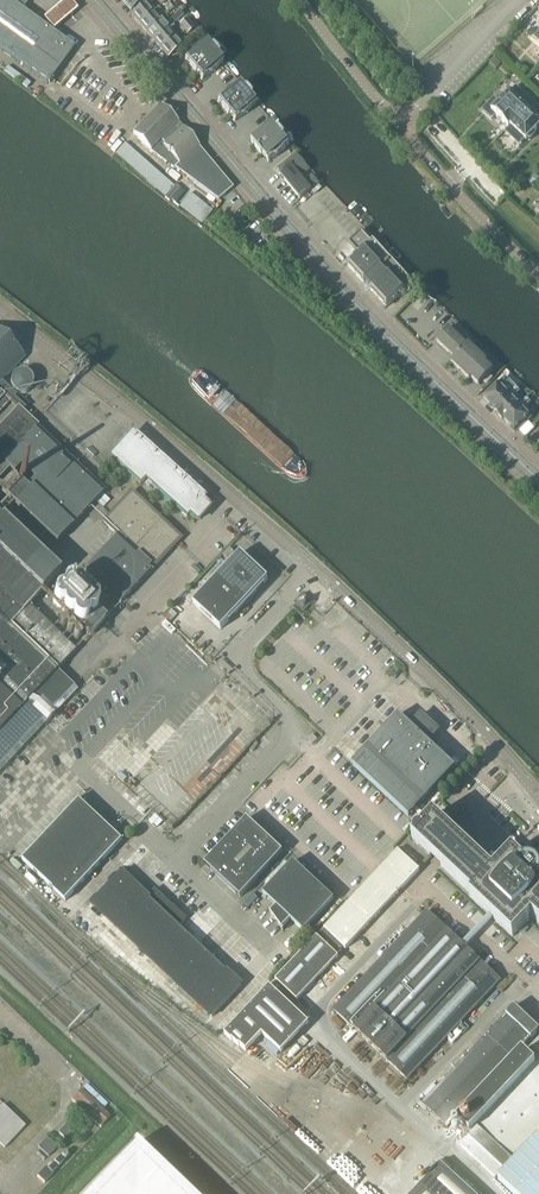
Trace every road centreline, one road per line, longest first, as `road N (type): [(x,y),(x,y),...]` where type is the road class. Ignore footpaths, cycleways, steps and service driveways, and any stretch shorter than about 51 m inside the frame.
road 1 (secondary): [(538,482),(375,326),(94,0)]
road 2 (unclassified): [(178,860),(301,731),(228,660),(314,569)]
road 3 (unclassified): [(538,274),(396,128),(300,0)]
road 4 (tertiary): [(538,796),(314,569)]
road 5 (tertiary): [(244,505),(0,311)]
road 6 (unclassified): [(78,680),(244,505)]
road 7 (unclassified): [(268,943),(178,860)]

